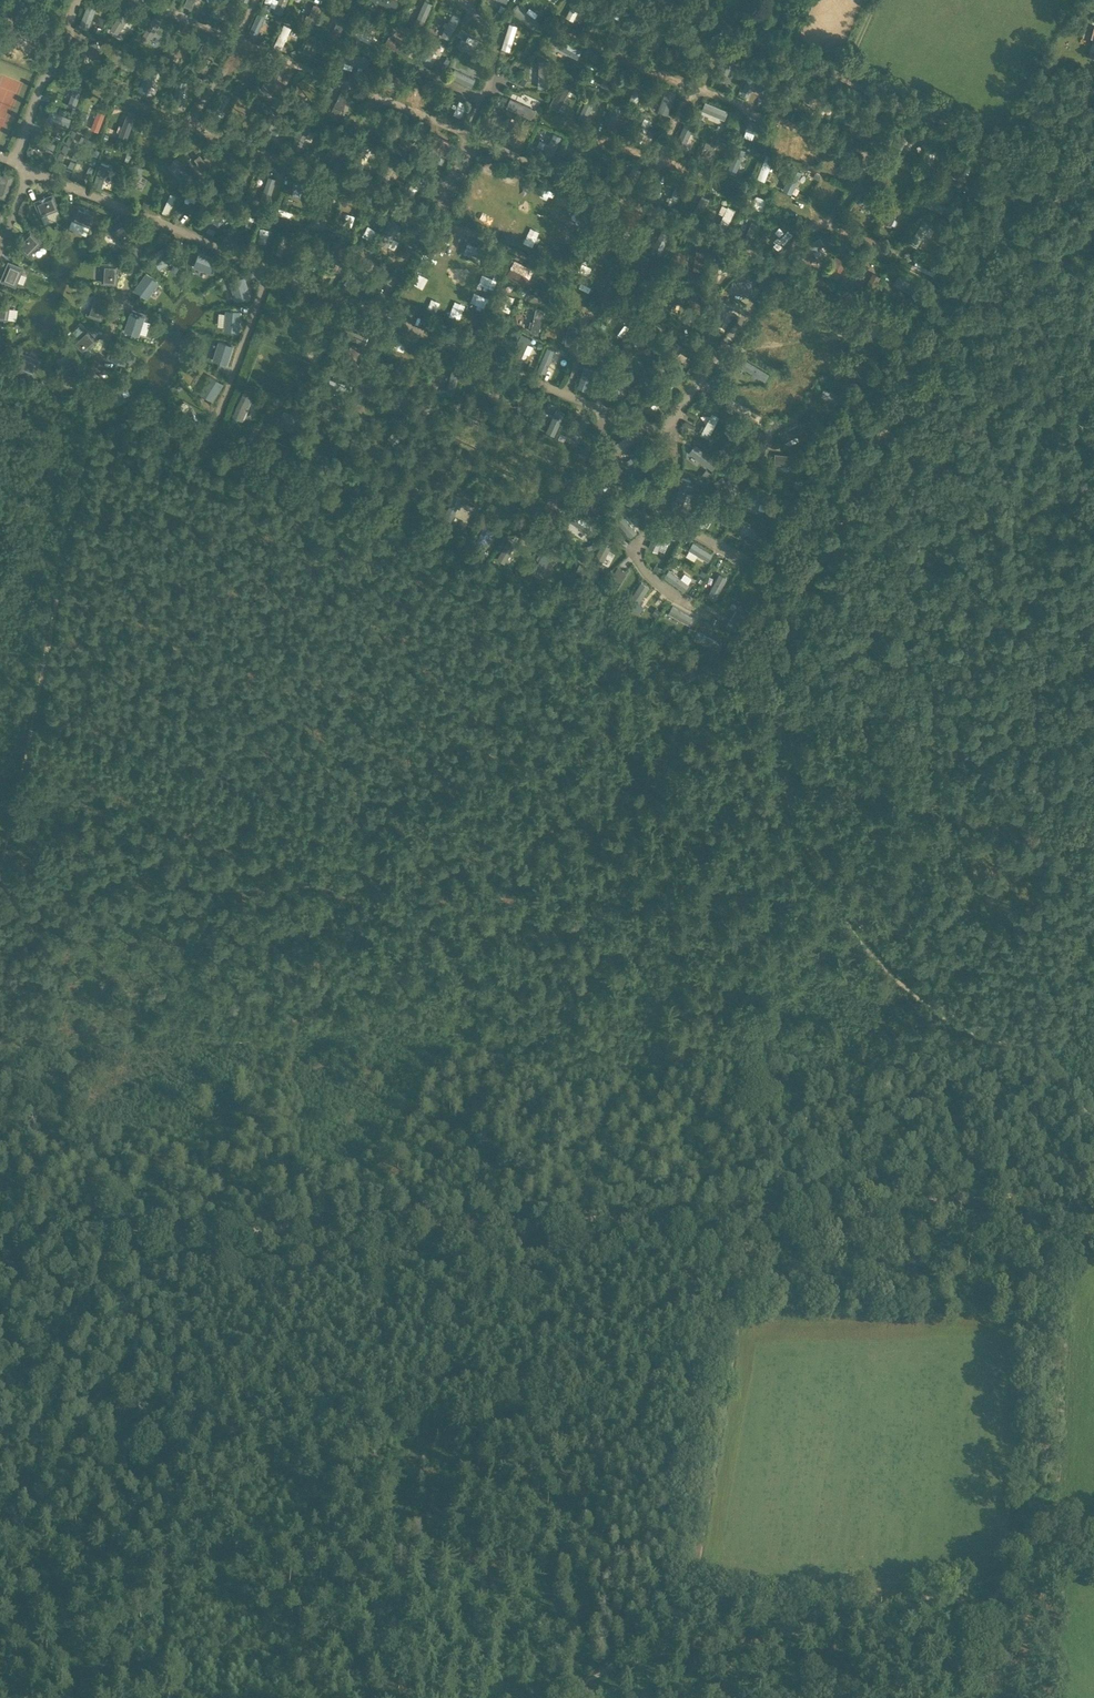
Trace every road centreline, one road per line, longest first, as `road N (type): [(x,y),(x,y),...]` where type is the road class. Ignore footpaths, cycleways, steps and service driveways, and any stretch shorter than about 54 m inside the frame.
road 1 (track): [(1039,181),(934,335),(839,533),(796,604),(781,749),(799,826),(874,940),(942,1005),(1041,1062),(1093,1109)]
road 2 (track): [(383,458),(360,394),(380,345),(384,299),(482,97),(558,13)]
road 3 (track): [(52,69),(494,244)]
road 4 (track): [(93,422),(0,886)]
road 5 (track): [(184,1259),(163,1697)]
road 6 (track): [(656,0),(992,143),(1039,181)]
road 7 (track): [(612,1668),(687,1575),(731,1367),(737,1297)]
road 8 (track): [(677,1587),(722,1608),(794,1621),(1007,1582)]
road 9 (track): [(1093,1536),(1046,1545),(992,1600),(979,1619),(986,1697)]
road 10 (track): [(544,118),(739,186)]
road 11 (track): [(578,38),(761,113)]
road 12 (track): [(780,120),(960,191)]
road 13 (track): [(771,266),(917,319)]
road 14 (track): [(504,477),(451,443),(474,357)]
road 15 (track): [(771,266),(837,213),(869,157)]
road 16 (track): [(192,128),(256,0)]
road 17 (track): [(693,87),(635,206)]
road 18 (track): [(775,199),(894,254)]
road 19 (track): [(697,381),(765,425),(807,412)]

